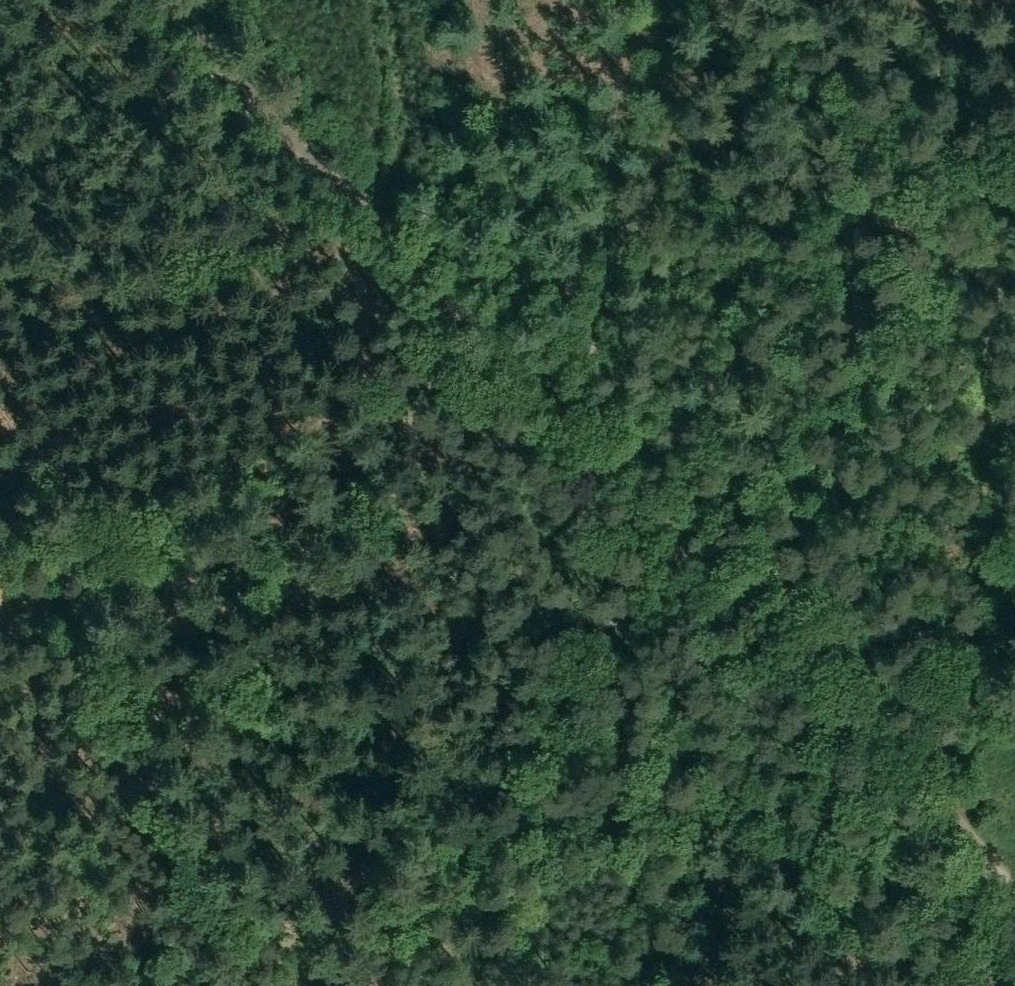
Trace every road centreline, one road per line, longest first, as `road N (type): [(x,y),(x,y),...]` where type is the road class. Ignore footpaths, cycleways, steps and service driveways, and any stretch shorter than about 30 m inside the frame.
road 1 (track): [(1014,887),(155,0)]
road 2 (track): [(0,518),(23,523),(43,541),(232,878),(264,897),(327,902),(372,893),(496,825),(891,779),(900,769)]
road 3 (track): [(43,541),(493,350)]
road 4 (track): [(731,0),(555,435)]
road 5 (track): [(364,985),(414,875)]

